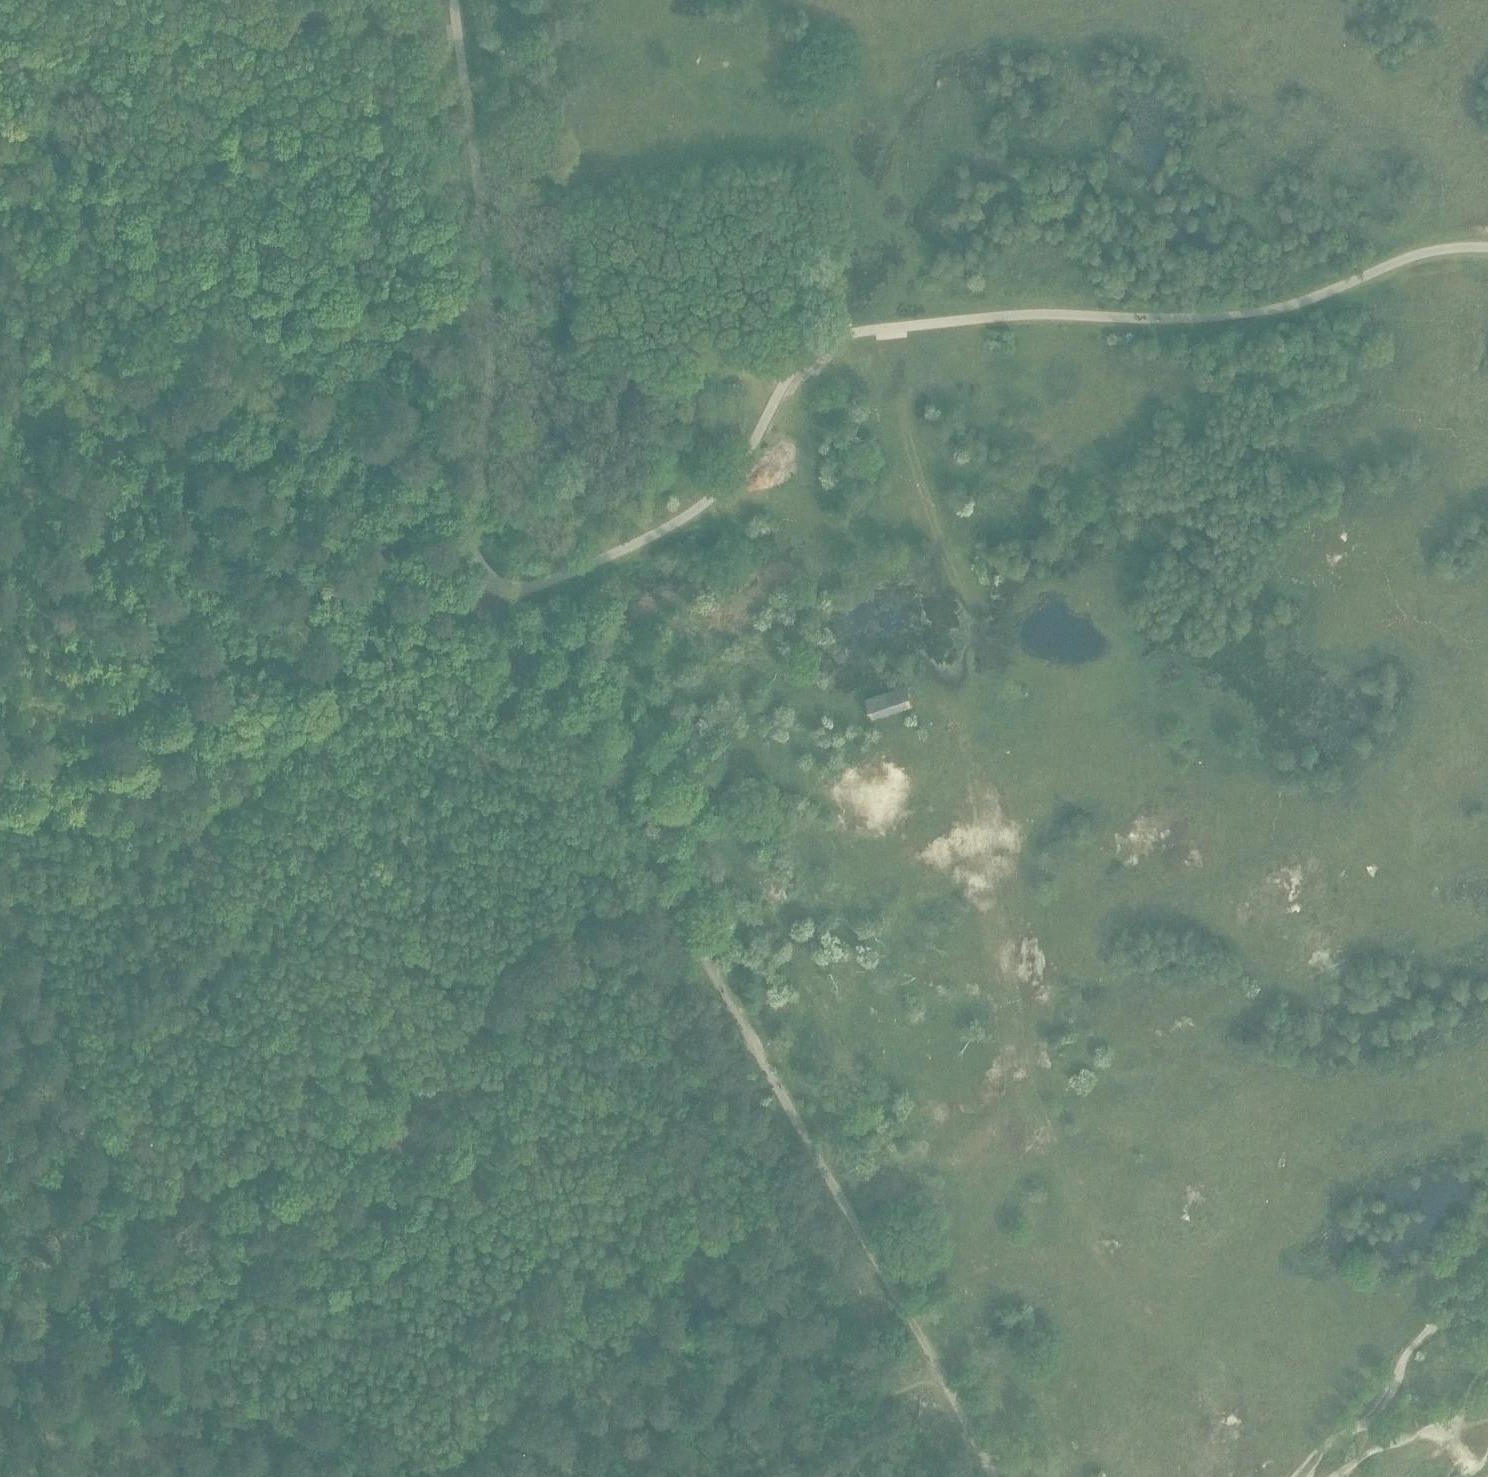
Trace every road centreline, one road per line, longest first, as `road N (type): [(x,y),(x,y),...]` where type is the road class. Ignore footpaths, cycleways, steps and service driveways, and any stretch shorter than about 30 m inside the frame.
road 1 (track): [(360,0),(251,9),(0,108)]

